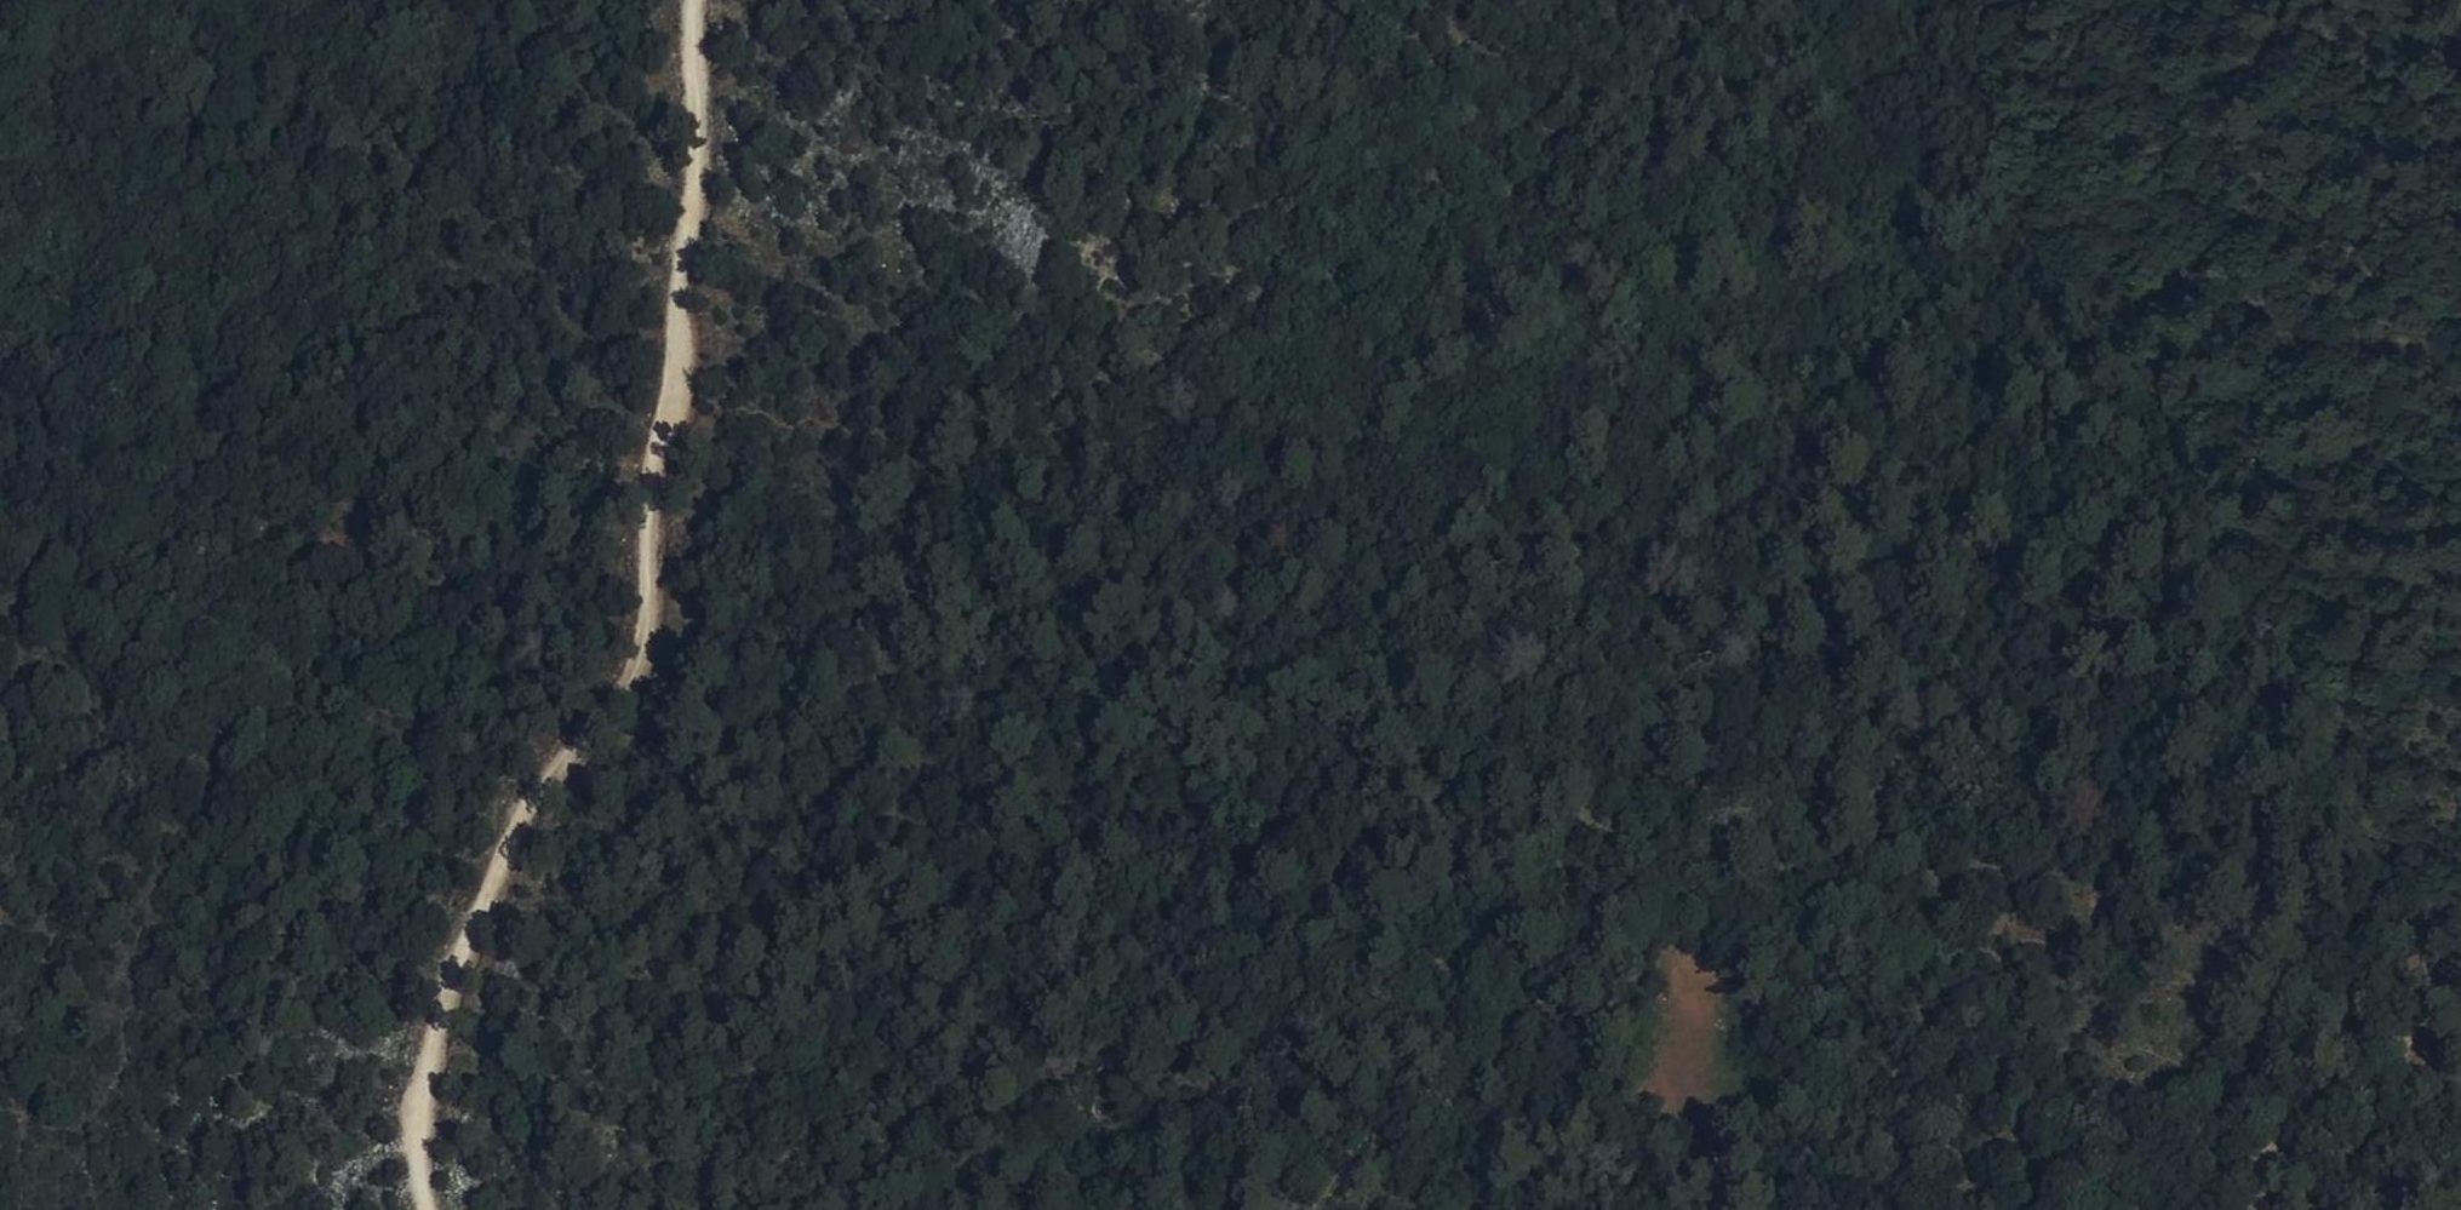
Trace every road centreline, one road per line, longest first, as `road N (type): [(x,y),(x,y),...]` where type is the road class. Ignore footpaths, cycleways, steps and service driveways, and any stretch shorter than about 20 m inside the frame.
road 1 (track): [(699,0),(679,391),(653,477),(654,642),(615,714),(515,849),(470,948),(418,1142),(426,1209)]
road 2 (track): [(2460,967),(2402,1047),(2286,1107),(2253,1197),(2256,1209)]

